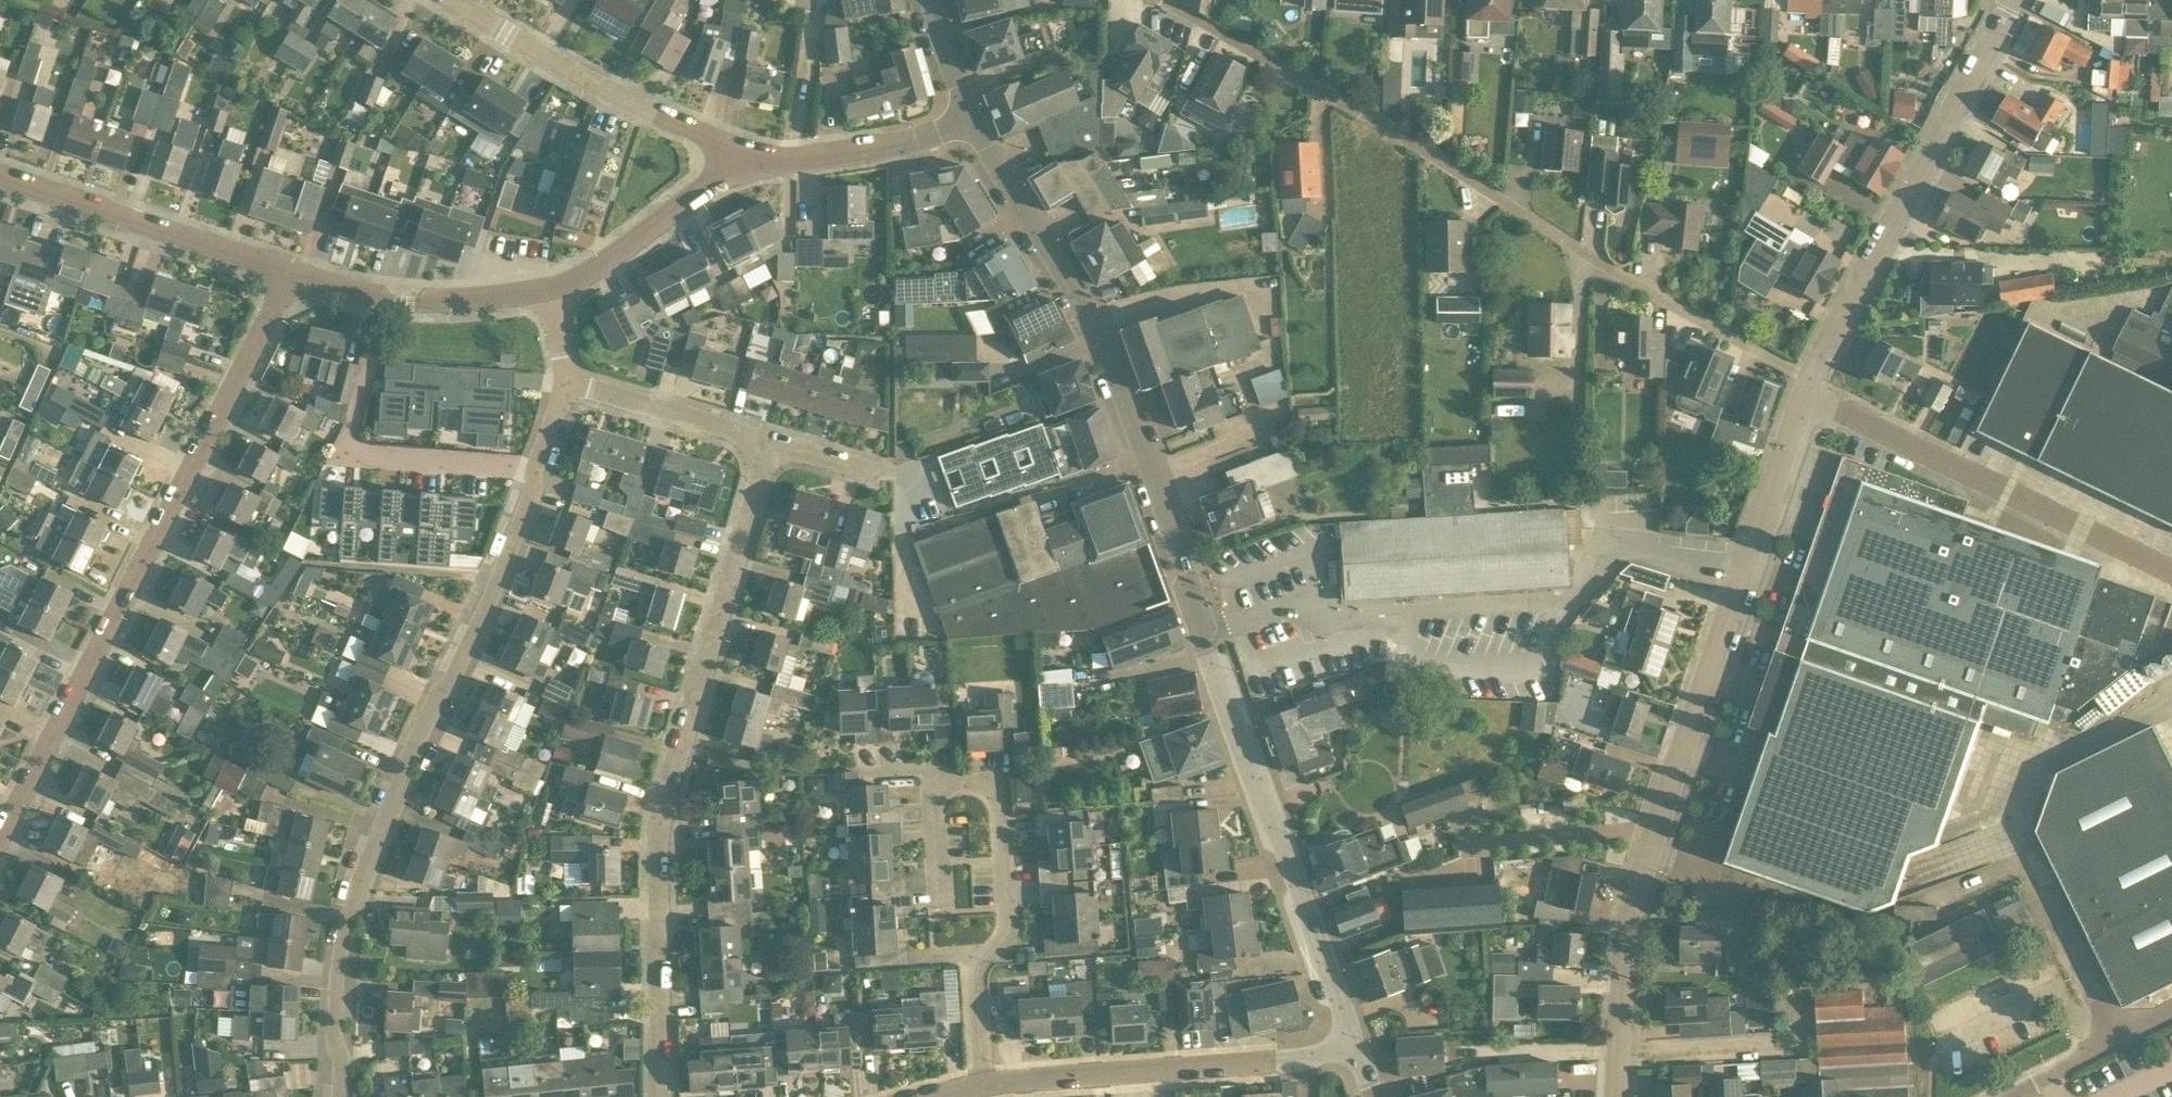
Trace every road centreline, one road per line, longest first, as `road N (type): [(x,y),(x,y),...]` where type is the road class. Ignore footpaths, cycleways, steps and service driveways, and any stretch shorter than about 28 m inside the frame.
road 1 (tertiary): [(1353,1040),(1197,633),(1185,571),(1112,366),(968,122)]
road 2 (residential): [(1812,379),(1638,288),(1165,0)]
road 3 (residential): [(1616,1096),(1628,929),(1656,818),(1806,394)]
road 4 (residential): [(660,1096),(658,862),(768,443)]
road 5 (residential): [(335,1096),(345,946),(380,826),(496,587),(534,468)]
road 6 (residential): [(0,833),(290,275)]
road 7 (residential): [(984,1084),(976,959),(1003,935),(995,791),(980,777),(944,777),(935,787),(933,869)]
road 8 (residential): [(1812,379),(2008,0)]
road 9 (unclassified): [(2171,573),(1806,394)]
road 10 (residential): [(984,1084),(1292,1062),(1353,1040)]
road 11 (residential): [(743,172),(732,152),(587,81),(450,0)]
road 12 (residential): [(290,275),(0,177)]
road 13 (residential): [(550,290),(404,303),(290,275)]
road 14 (residential): [(743,172),(910,144),(968,122)]
road 15 (residential): [(743,172),(550,290)]
road 16 (residential): [(768,443),(566,382)]
road 17 (unclassified): [(1997,1096),(2171,1012)]
road 18 (residential): [(342,454),(534,468)]
road 19 (residential): [(915,482),(768,443)]
road 20 (tertiary): [(968,122),(930,0)]

